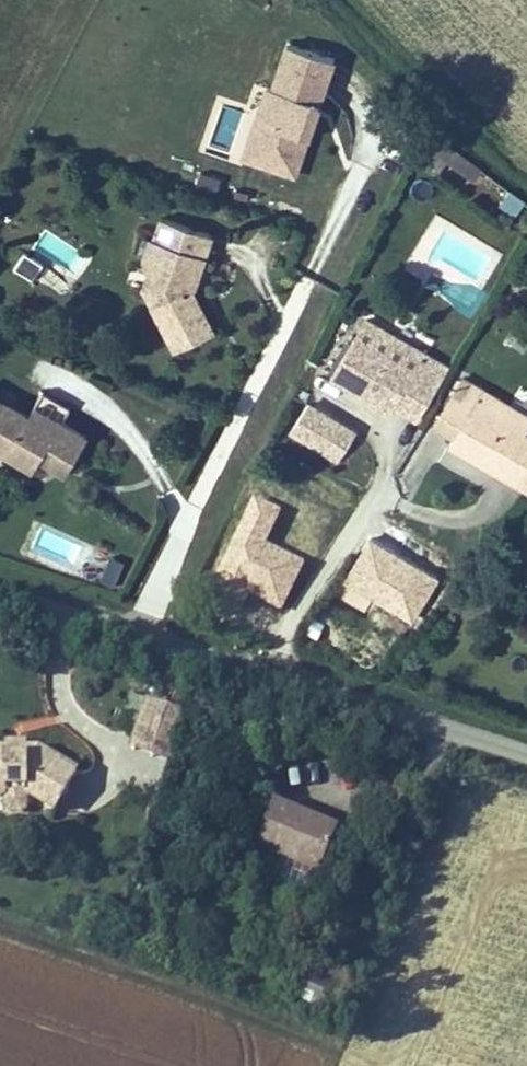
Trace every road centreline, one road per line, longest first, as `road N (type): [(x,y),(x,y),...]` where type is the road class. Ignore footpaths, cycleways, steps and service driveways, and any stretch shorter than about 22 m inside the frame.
road 1 (unclassified): [(526,753),(0,590)]

